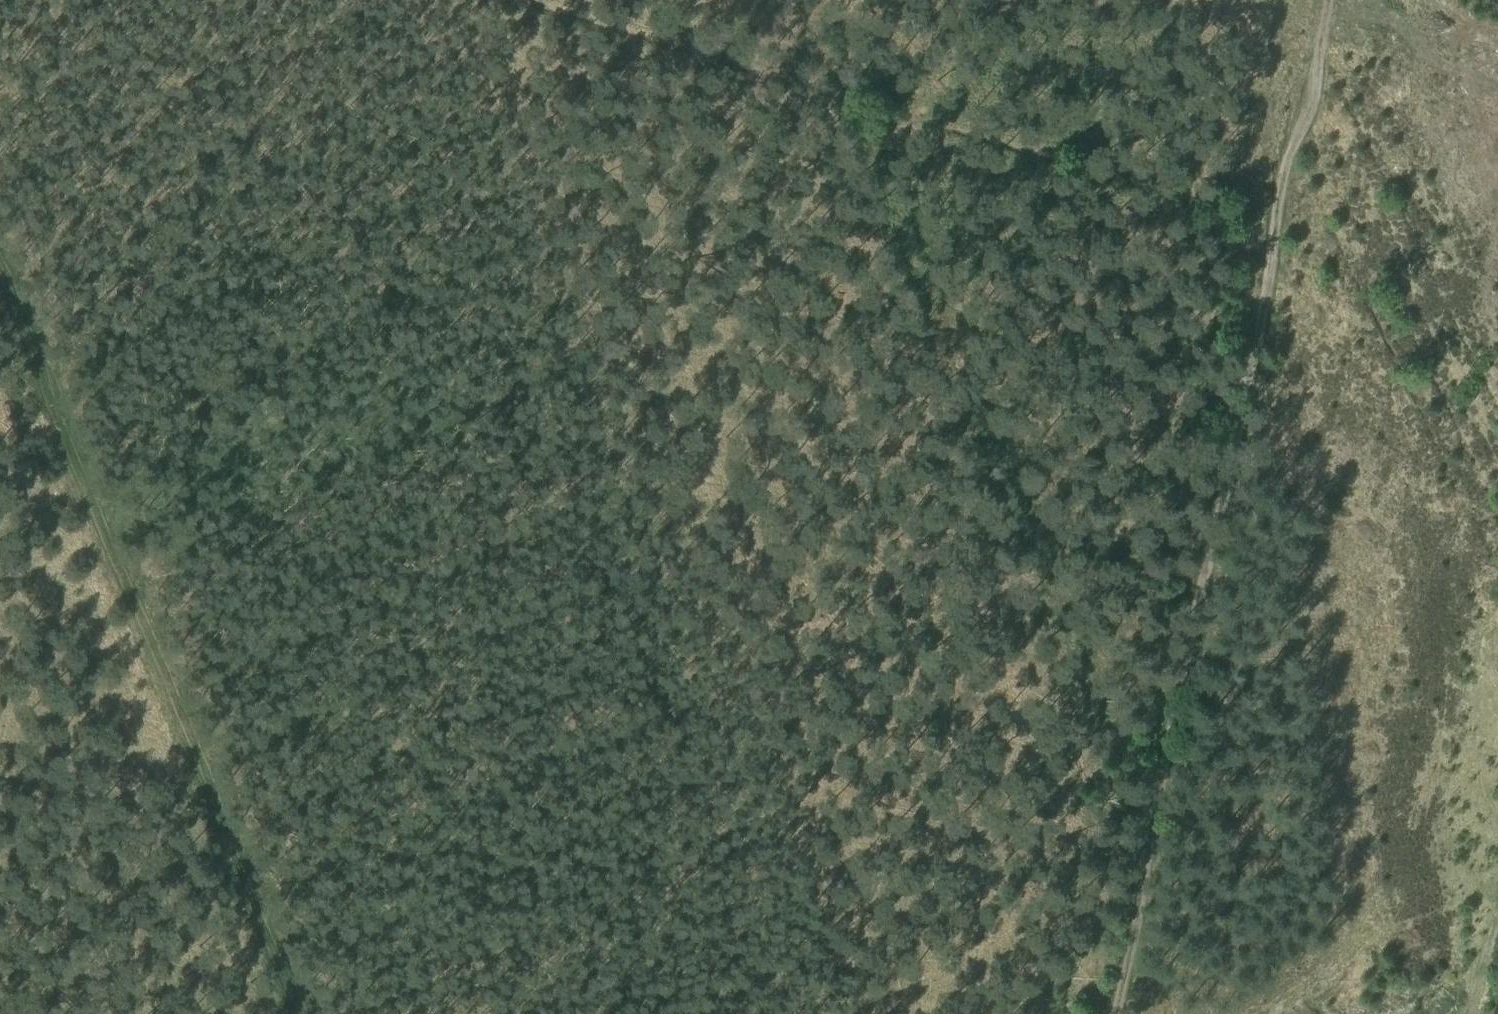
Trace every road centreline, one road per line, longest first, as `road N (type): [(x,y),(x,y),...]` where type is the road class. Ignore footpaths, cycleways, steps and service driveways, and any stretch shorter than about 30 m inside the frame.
road 1 (track): [(1324,0),(1113,1013)]

